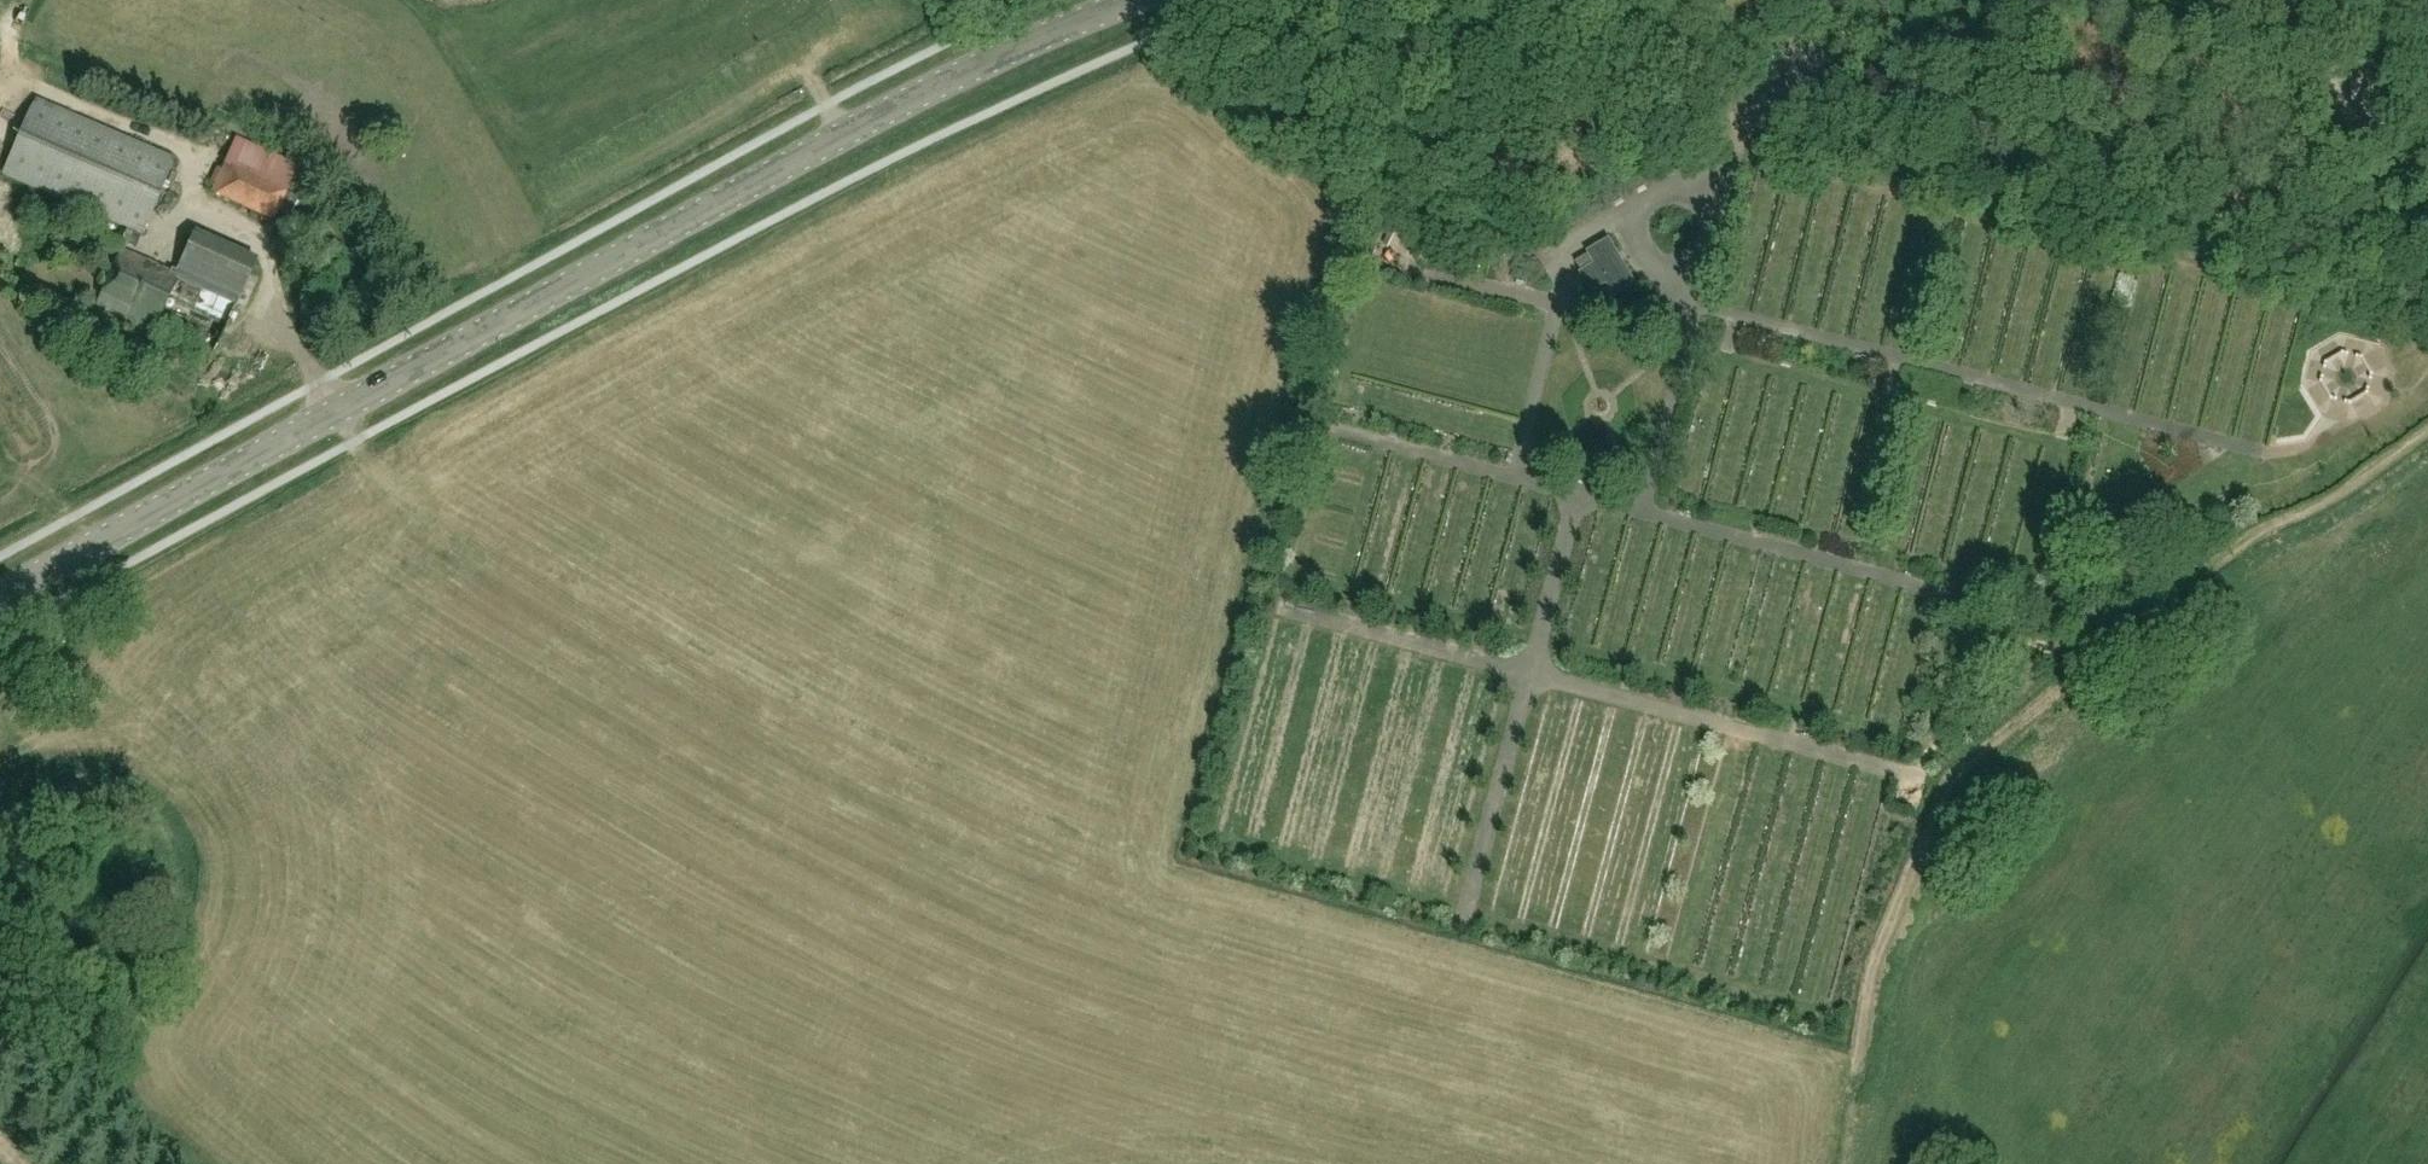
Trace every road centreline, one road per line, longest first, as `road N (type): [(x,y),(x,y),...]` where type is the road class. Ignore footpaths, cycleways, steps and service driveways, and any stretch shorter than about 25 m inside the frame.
road 1 (tertiary): [(0,594),(964,70),(1124,0)]
road 2 (track): [(1730,148),(1775,91),(1945,0)]
road 3 (track): [(833,0),(846,26),(799,53),(826,108)]
road 4 (track): [(2327,87),(2427,172)]
road 5 (track): [(2327,87),(2229,0)]

